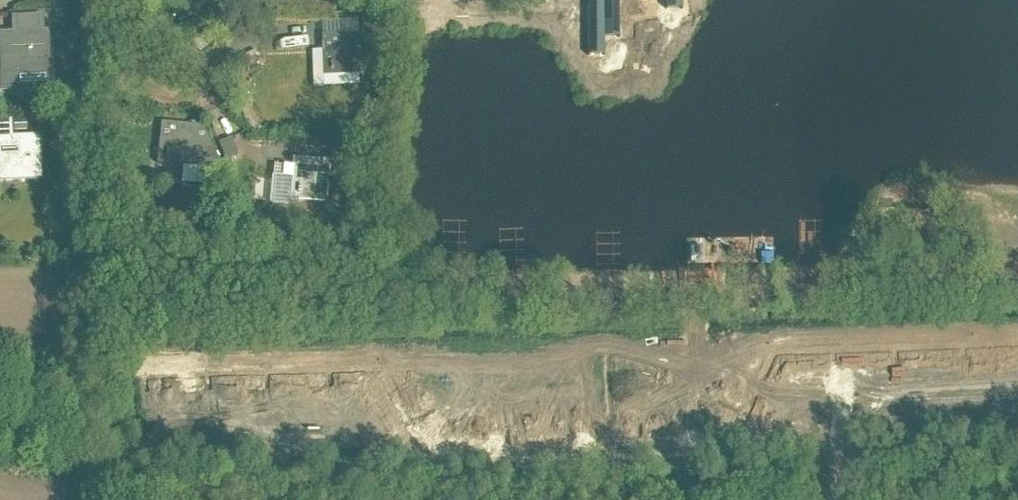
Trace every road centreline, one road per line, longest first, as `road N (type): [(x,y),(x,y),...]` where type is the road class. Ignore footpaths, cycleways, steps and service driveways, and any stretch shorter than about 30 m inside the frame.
road 1 (unclassified): [(1017,335),(704,346)]
road 2 (track): [(129,0),(126,73),(180,60),(217,104)]

